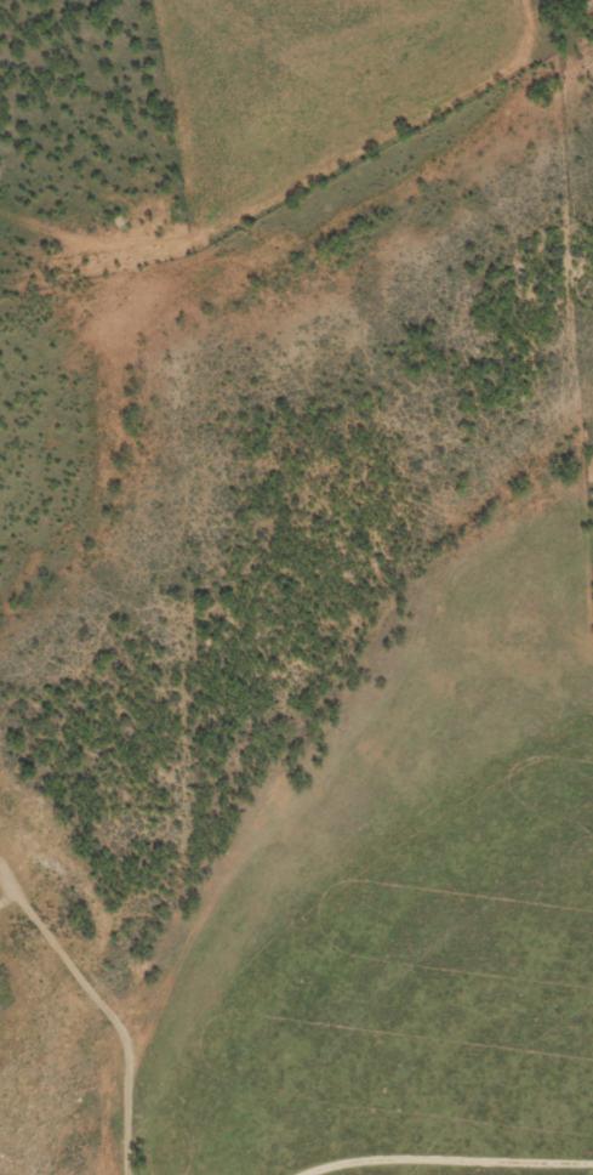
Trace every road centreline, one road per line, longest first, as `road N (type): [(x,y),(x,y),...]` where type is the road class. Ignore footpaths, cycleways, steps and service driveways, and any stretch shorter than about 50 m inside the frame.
road 1 (track): [(315,1174),(352,1159),(434,1156),(592,1165)]

